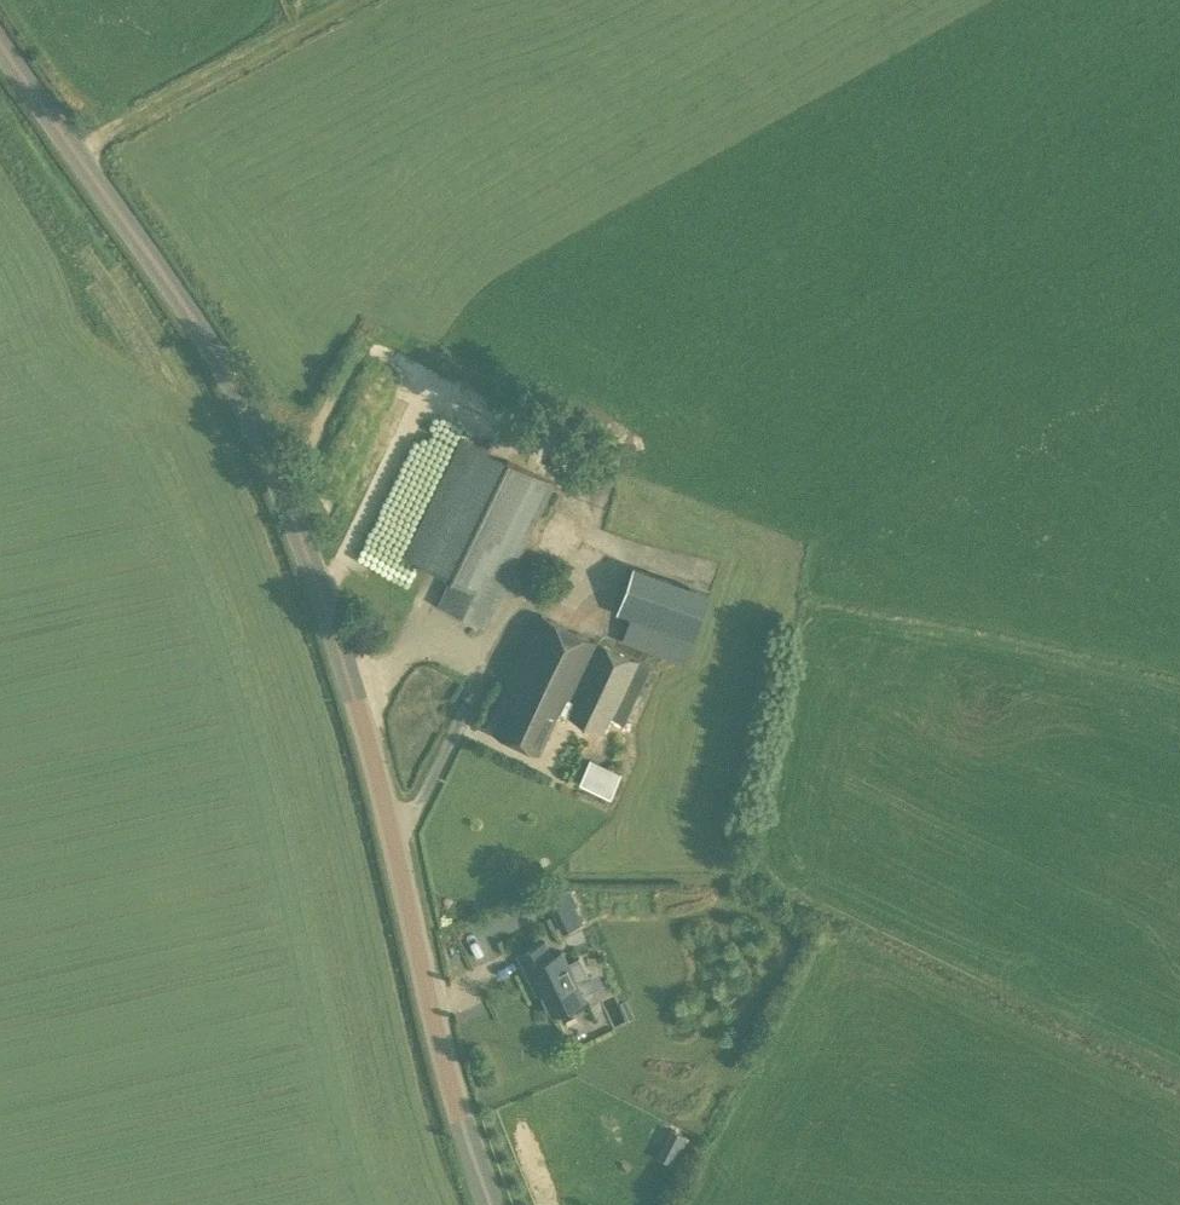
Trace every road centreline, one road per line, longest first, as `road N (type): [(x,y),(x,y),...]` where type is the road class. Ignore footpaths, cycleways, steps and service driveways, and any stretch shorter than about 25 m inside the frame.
road 1 (tertiary): [(493,1204),(322,586),(277,468),(211,329),(75,154),(0,40)]
road 2 (track): [(359,0),(75,154)]

